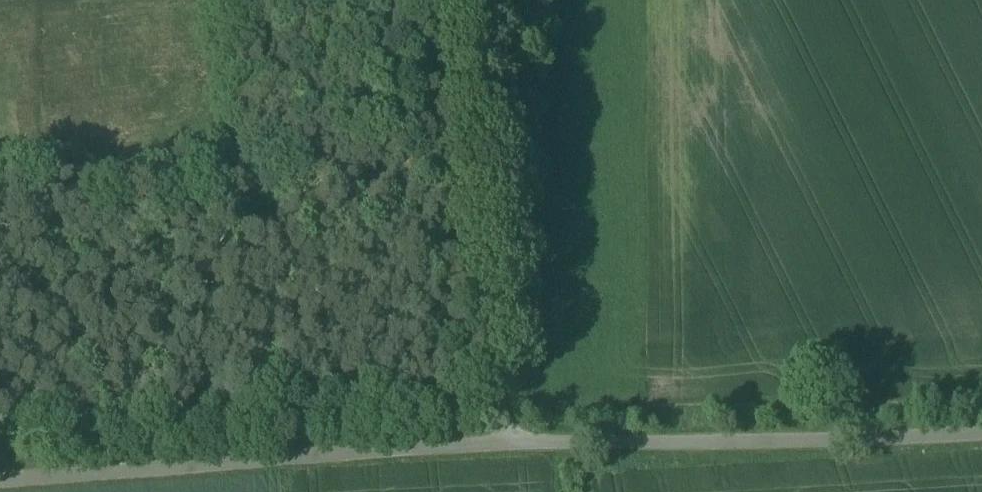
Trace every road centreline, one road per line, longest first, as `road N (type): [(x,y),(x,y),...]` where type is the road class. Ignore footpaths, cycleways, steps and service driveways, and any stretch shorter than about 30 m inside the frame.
road 1 (unclassified): [(981,435),(499,448),(0,484)]

